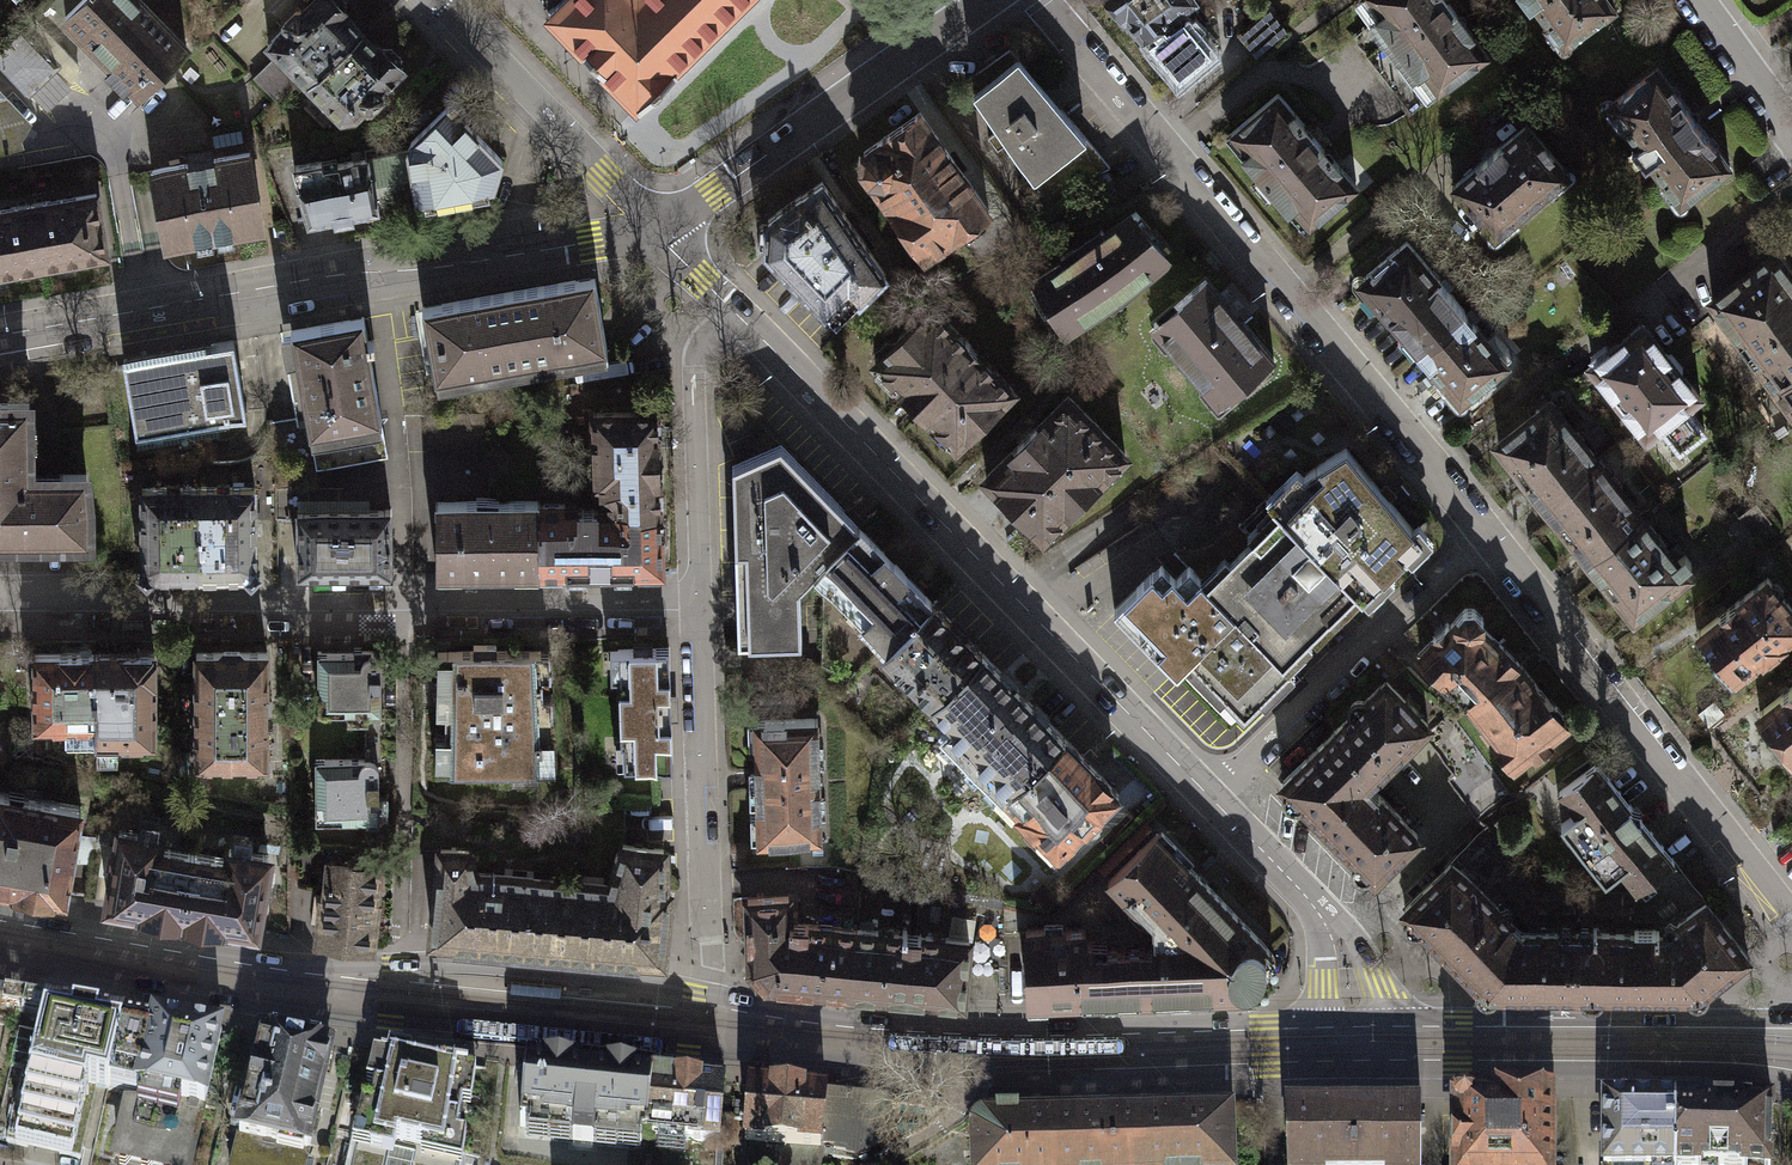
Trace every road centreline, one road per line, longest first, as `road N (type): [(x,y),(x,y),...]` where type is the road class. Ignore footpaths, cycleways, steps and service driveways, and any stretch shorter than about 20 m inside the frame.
road 1 (residential): [(1035,0),(1485,535)]
road 2 (residential): [(695,604),(0,616)]
road 3 (tertiary): [(735,318),(1212,799)]
road 4 (secondary): [(653,230),(0,341)]
road 5 (secondary): [(792,1037),(951,1053),(1349,1043)]
road 6 (secondary): [(278,988),(392,1022),(653,1048),(701,1053),(792,1037)]
road 7 (residential): [(1485,535),(1791,924)]
road 8 (secondary): [(1349,1043),(1456,1066),(1674,1069),(1791,1081)]
road 9 (secondary): [(1791,1020),(1456,1019),(1349,1043)]
road 10 (secondary): [(711,996),(630,980),(449,962),(343,969),(278,988)]
road 11 (secondary): [(983,0),(653,230)]
road 12 (residential): [(711,996),(695,604)]
road 13 (residential): [(1212,799),(1485,535)]
road 14 (residential): [(653,230),(432,0)]
road 15 (residential): [(695,604),(692,378),(703,349),(735,318)]
road 16 (tertiary): [(1212,799),(1335,929),(1349,1043)]
road 17 (secondary): [(0,938),(278,988)]
road 18 (residential): [(1695,0),(1791,134)]
road 19 (tertiary): [(653,230),(735,318)]

